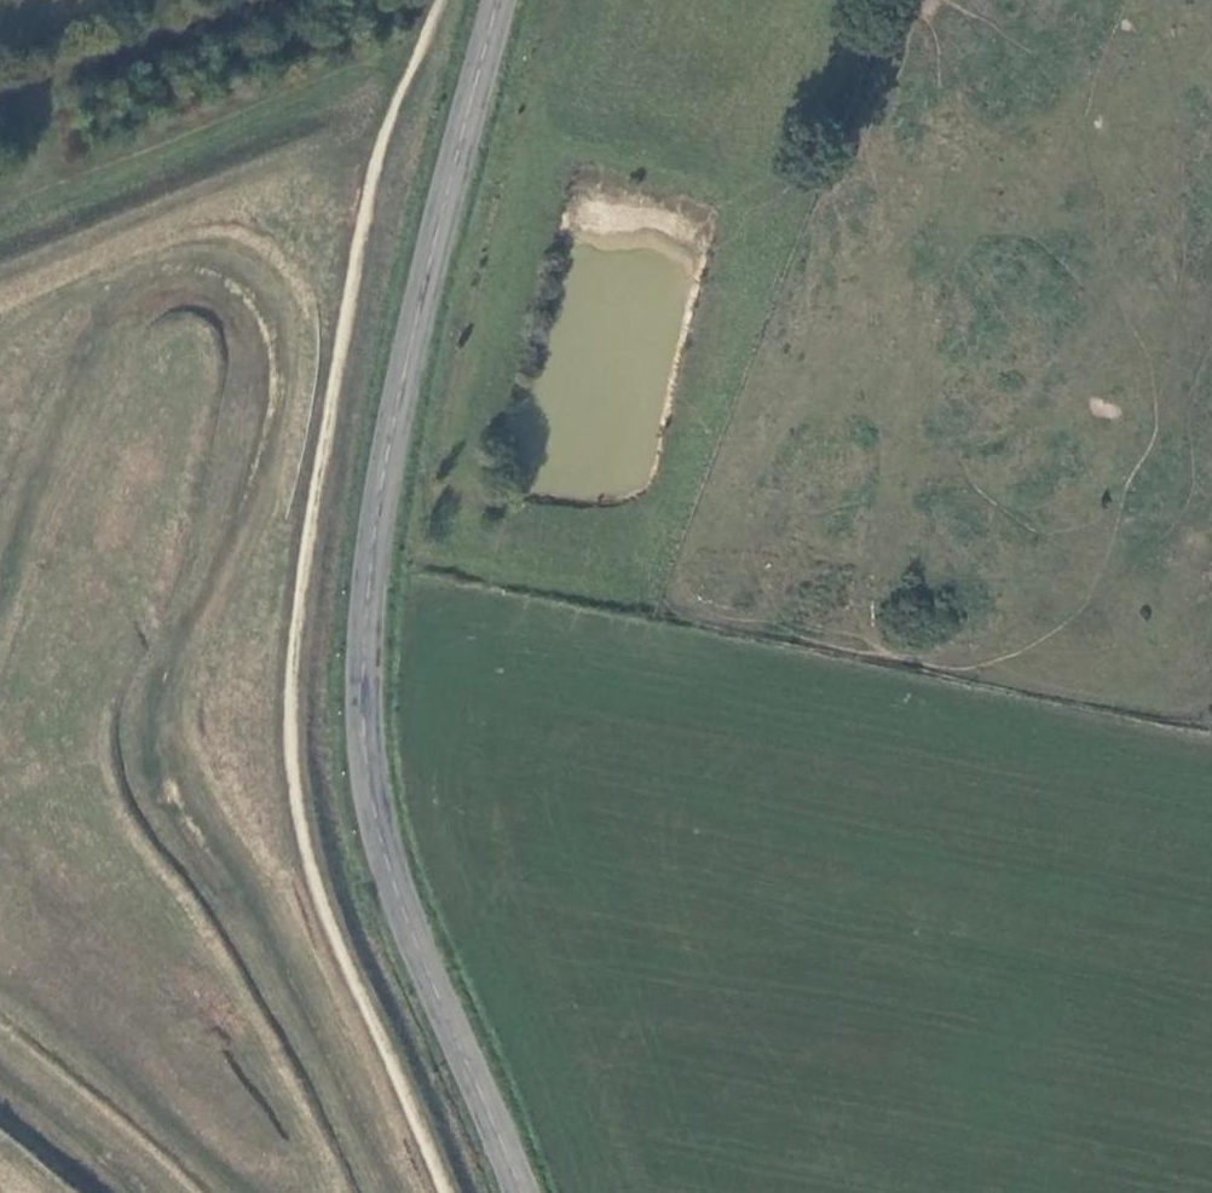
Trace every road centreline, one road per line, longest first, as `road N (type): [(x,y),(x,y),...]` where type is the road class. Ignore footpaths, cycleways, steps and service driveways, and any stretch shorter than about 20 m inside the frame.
road 1 (tertiary): [(528,1192),(402,895),(372,769),(374,560),(414,346),(504,0)]

